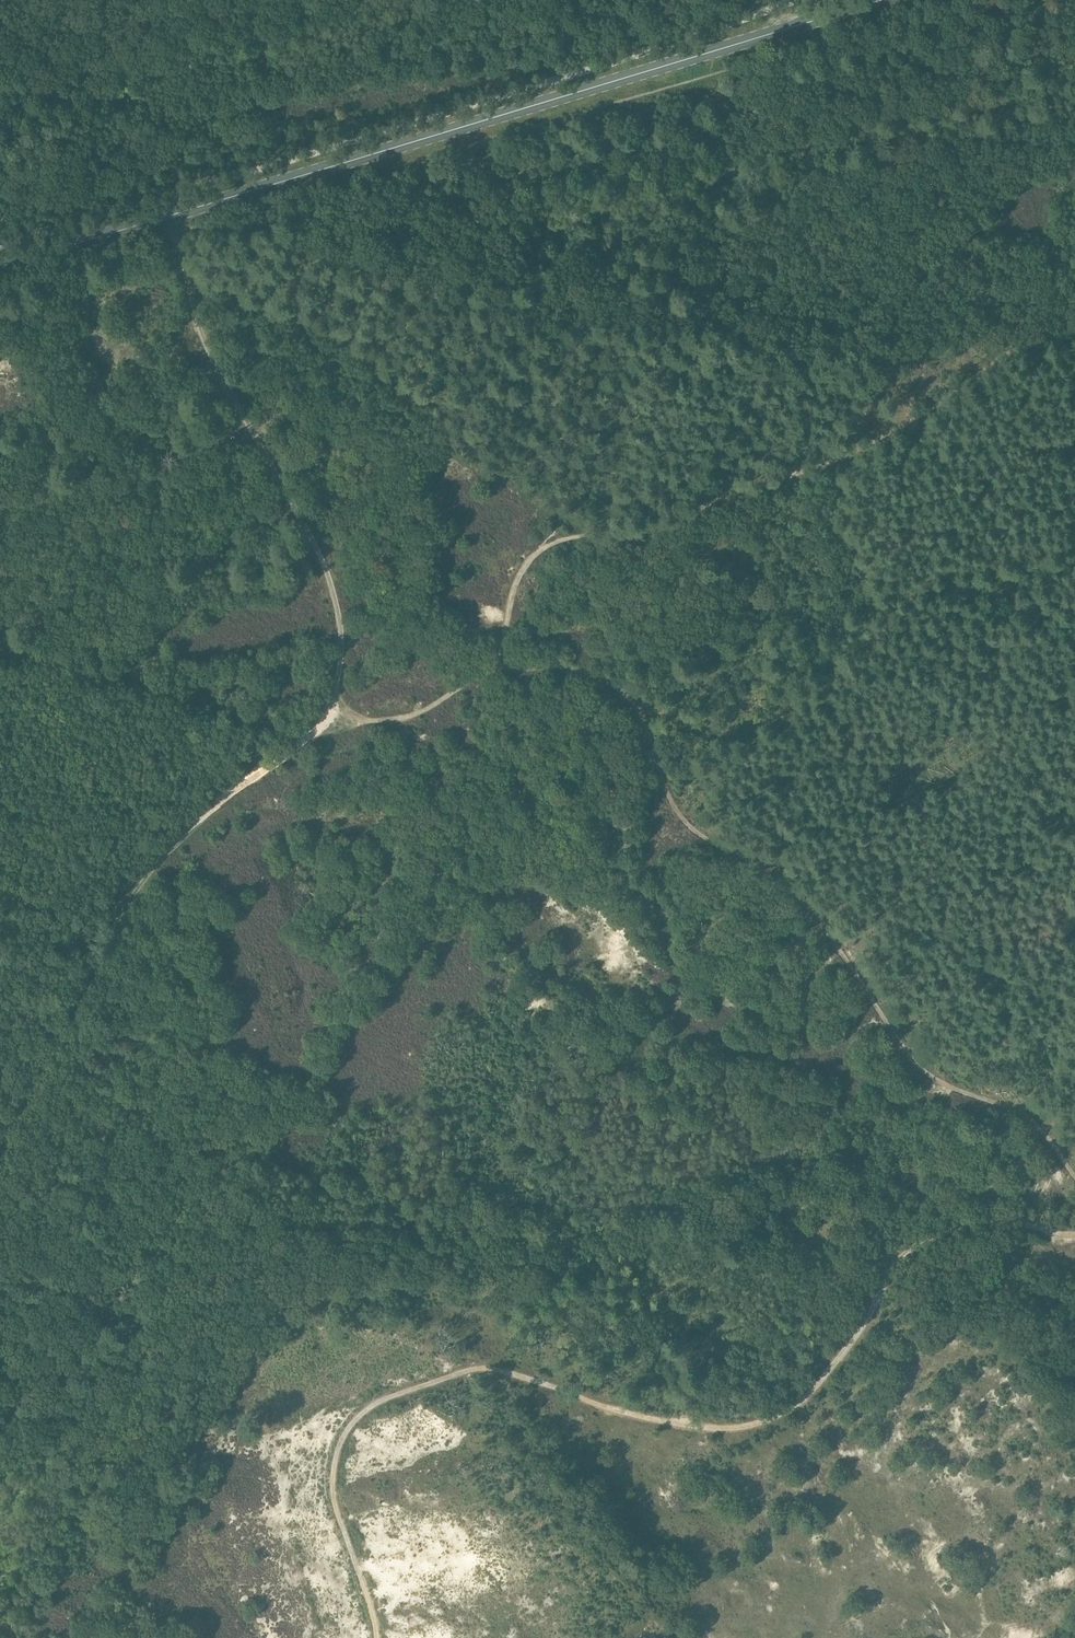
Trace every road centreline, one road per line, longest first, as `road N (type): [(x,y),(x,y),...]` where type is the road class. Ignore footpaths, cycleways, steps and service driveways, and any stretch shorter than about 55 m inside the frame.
road 1 (secondary): [(0,267),(884,0)]

